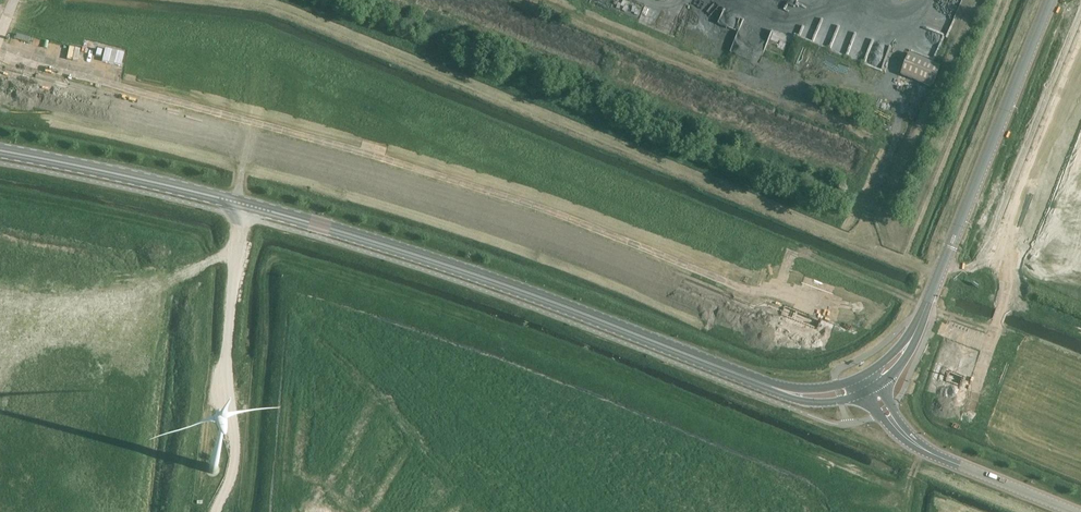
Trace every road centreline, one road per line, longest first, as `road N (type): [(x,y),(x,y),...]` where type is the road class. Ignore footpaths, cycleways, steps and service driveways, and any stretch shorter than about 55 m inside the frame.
road 1 (secondary): [(870,382),(839,394),(795,393),(423,256),(244,205),(0,152)]
road 2 (tertiary): [(870,382),(902,353),(923,313),(1045,0)]
road 3 (secondary): [(1068,511),(920,448),(870,382)]
road 4 (track): [(940,272),(1080,249)]

